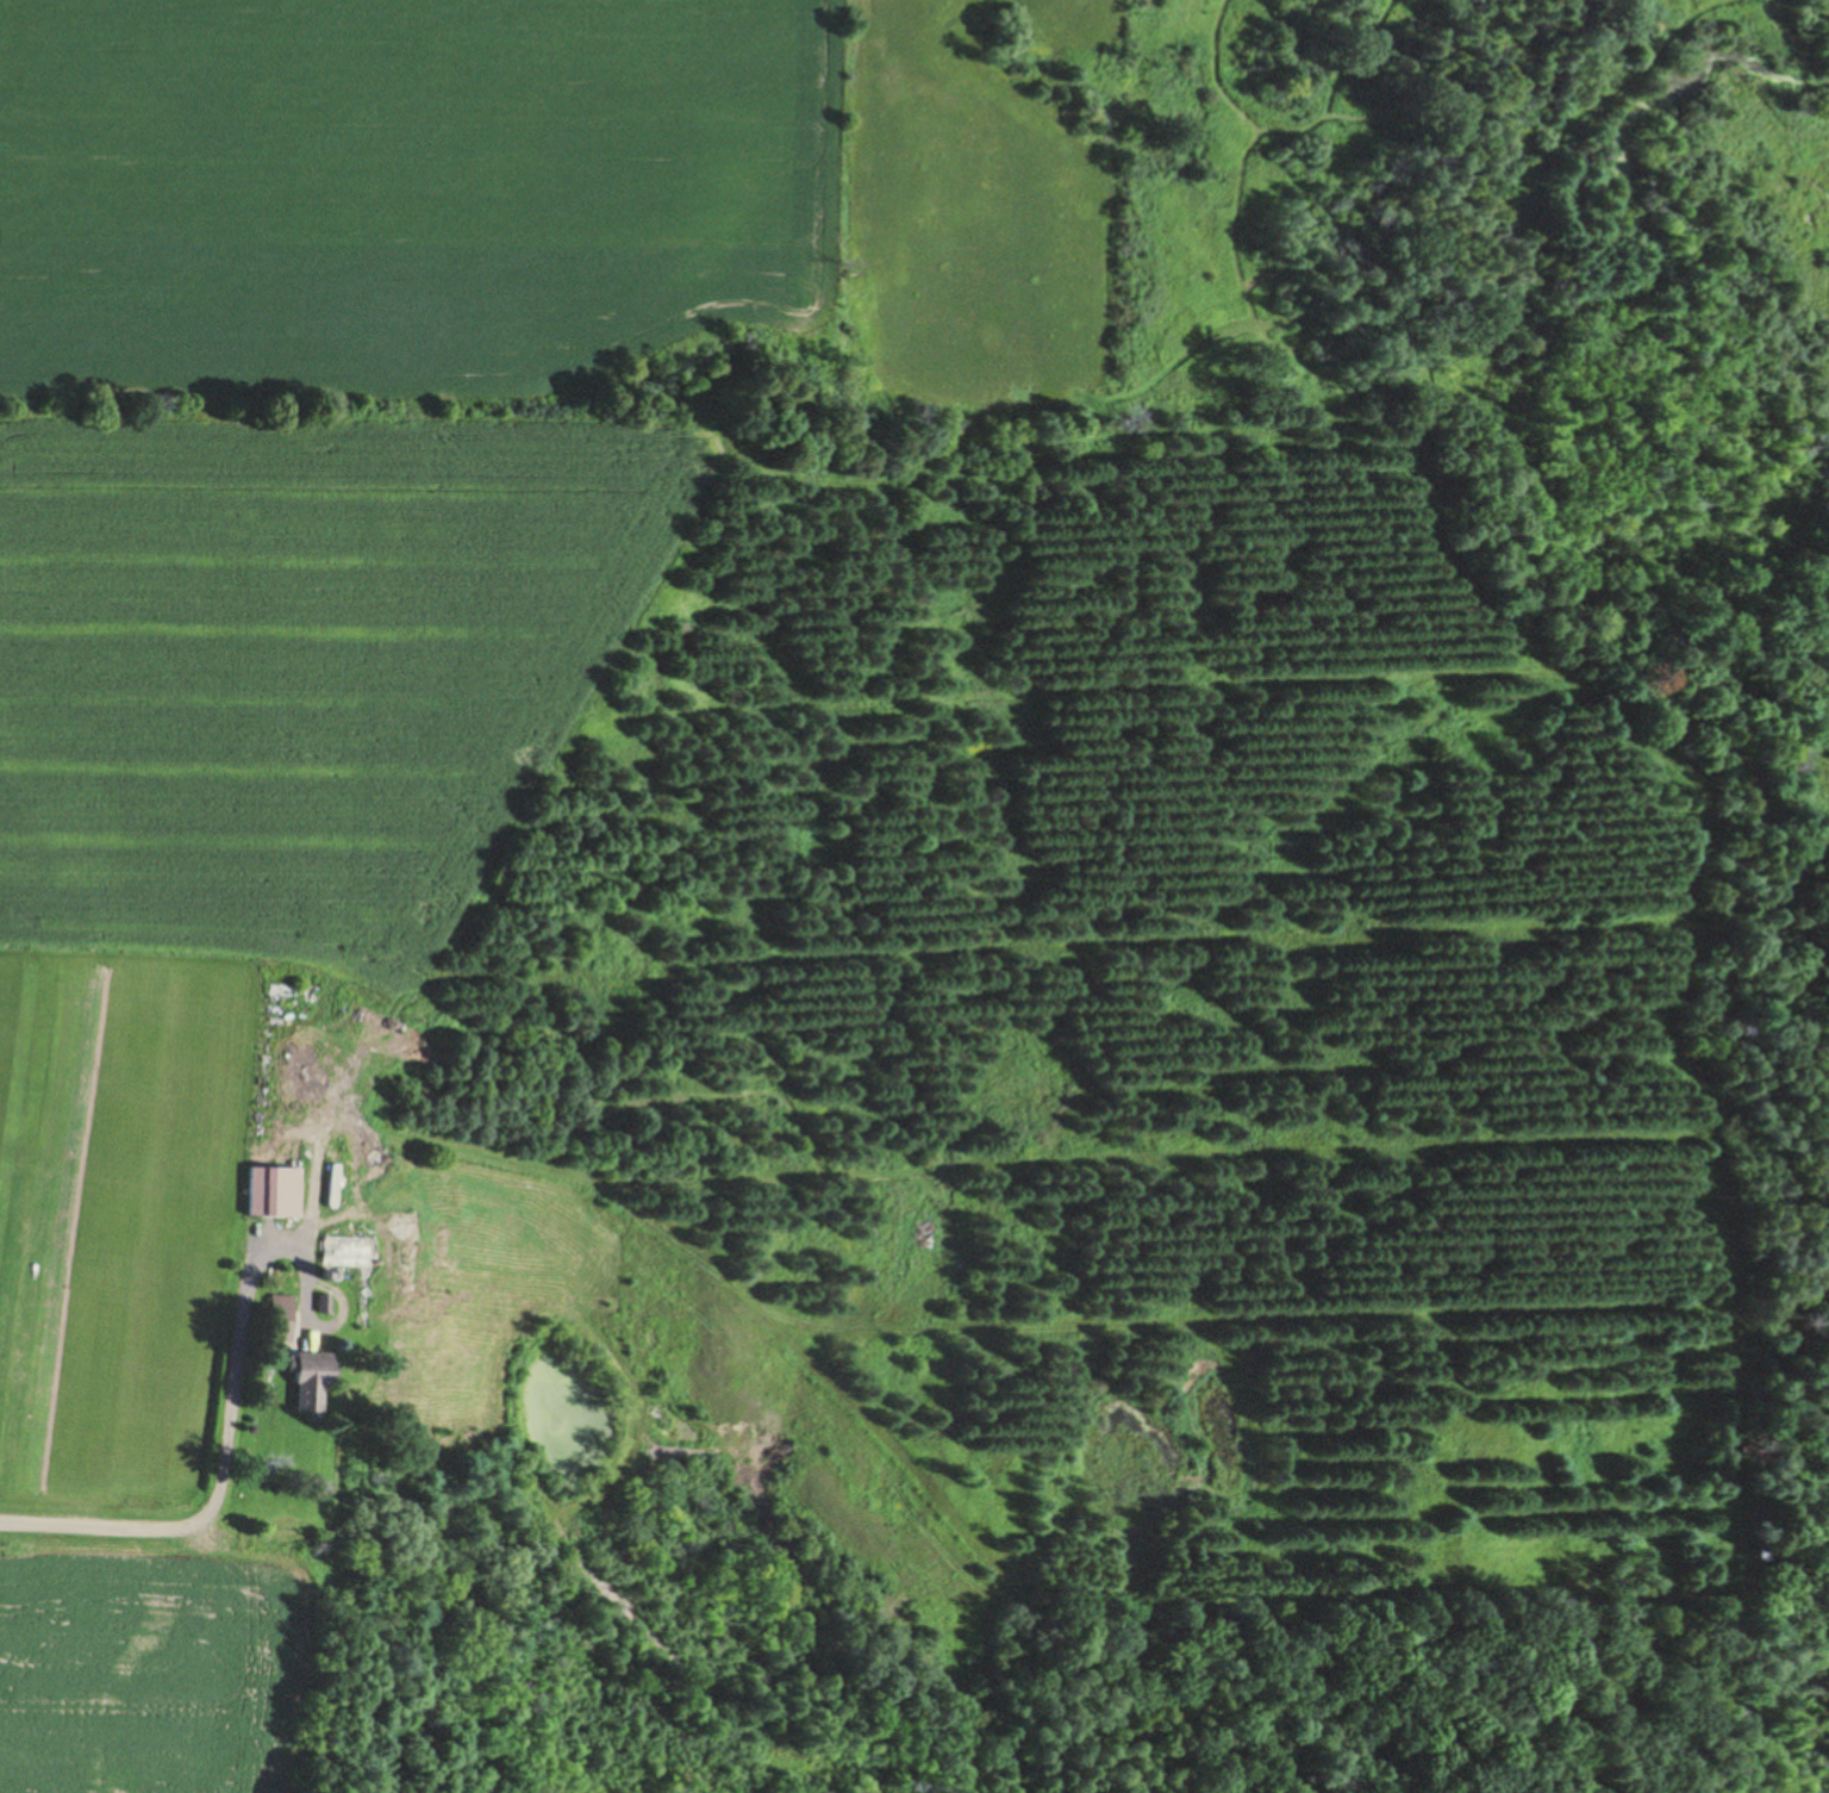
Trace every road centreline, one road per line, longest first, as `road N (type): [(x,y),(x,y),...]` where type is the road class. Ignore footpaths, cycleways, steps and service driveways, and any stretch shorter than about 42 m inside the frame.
road 1 (residential): [(0,1570),(227,1579),(276,1400)]

